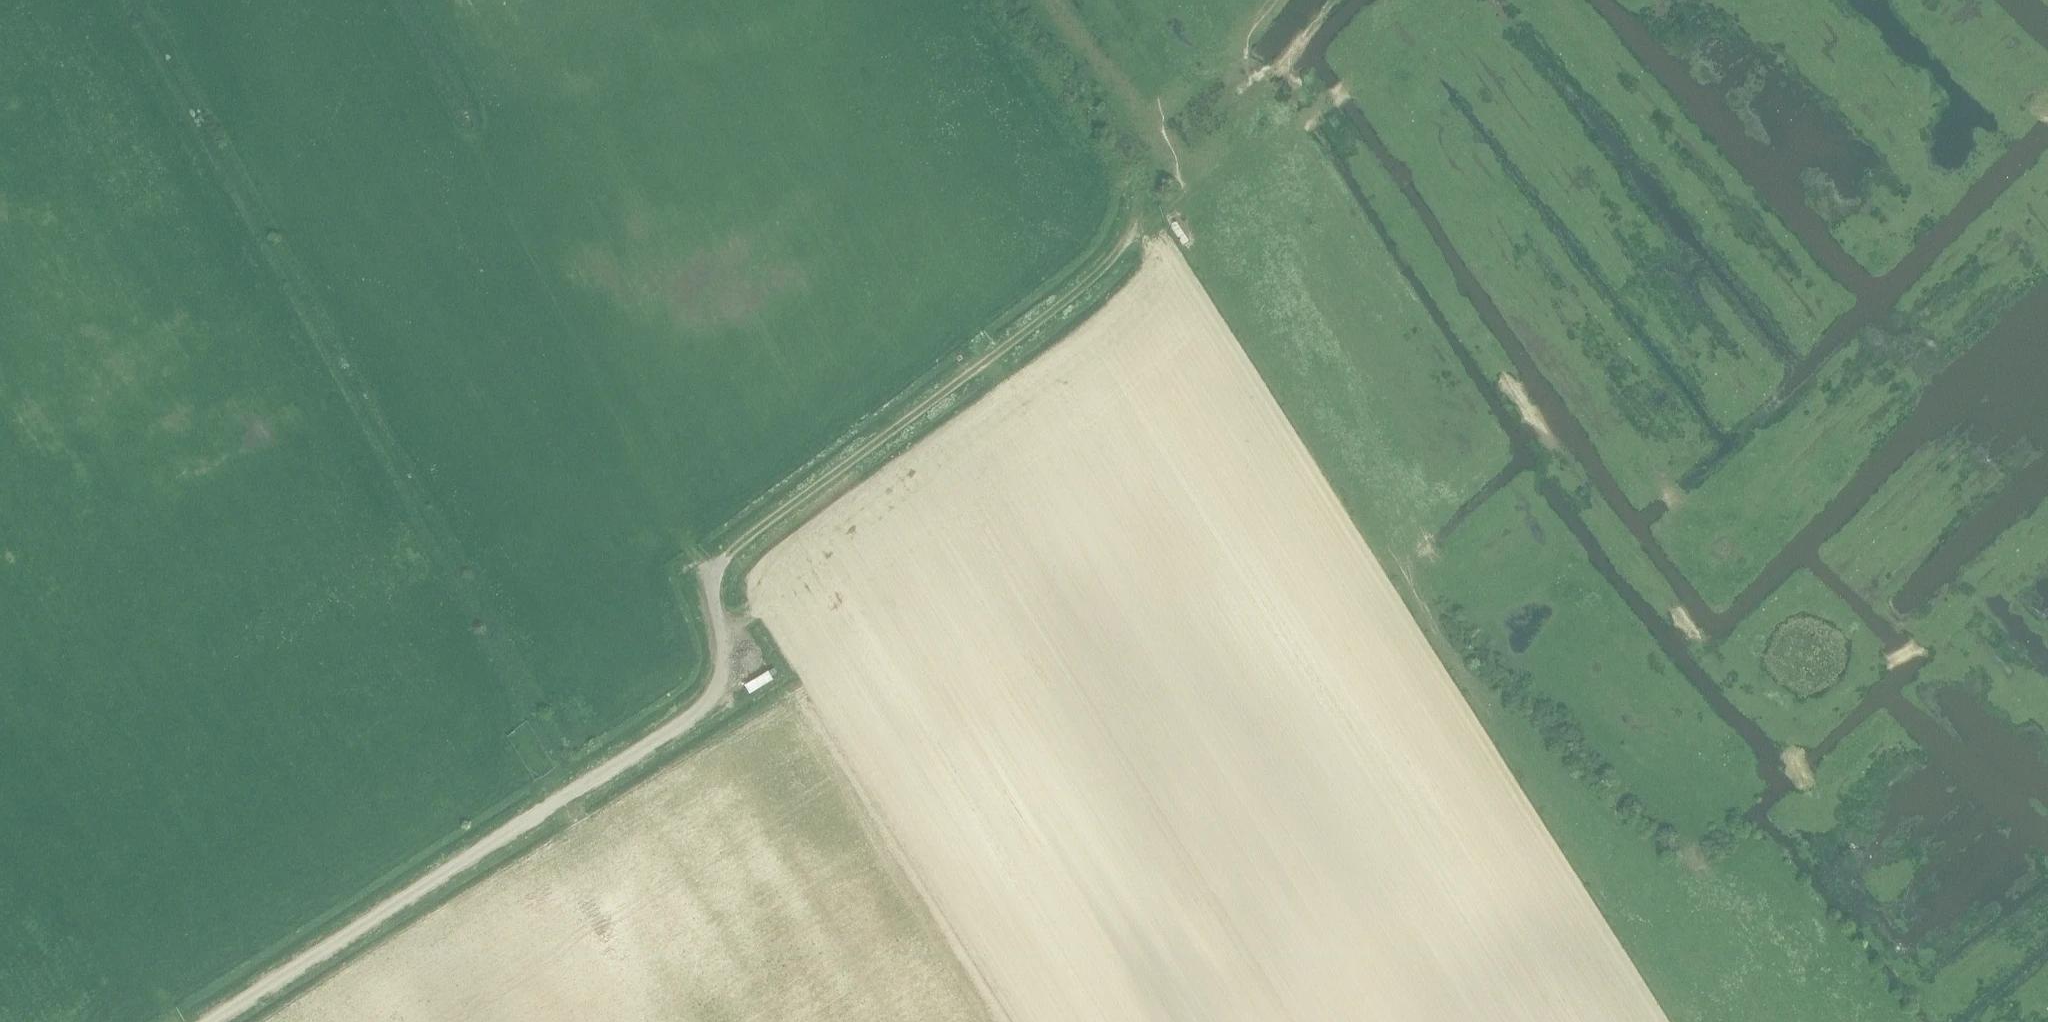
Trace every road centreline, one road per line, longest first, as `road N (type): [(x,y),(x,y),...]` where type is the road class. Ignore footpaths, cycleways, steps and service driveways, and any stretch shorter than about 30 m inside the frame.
road 1 (track): [(705,713),(724,678),(728,643),(717,582),(734,555),(1079,297),(1114,264),(1139,214),(1146,167),(1264,74),(1334,0)]
road 2 (unclassified): [(211,1021),(705,713)]

